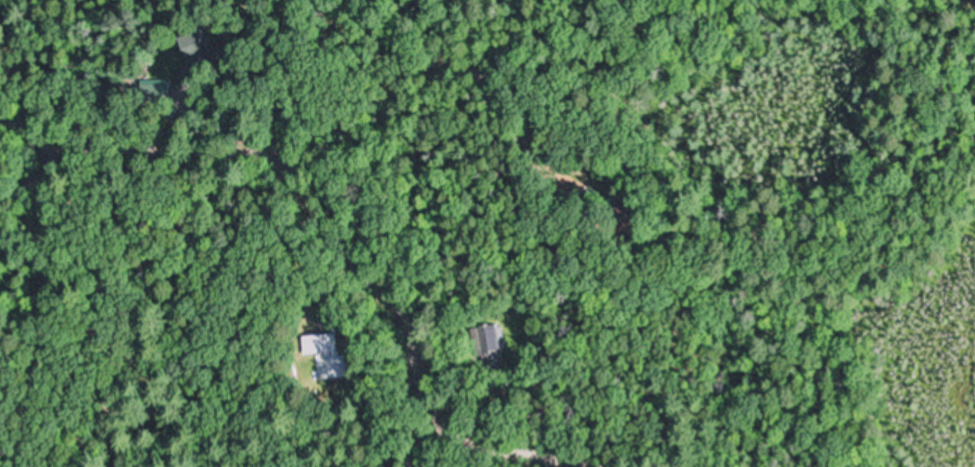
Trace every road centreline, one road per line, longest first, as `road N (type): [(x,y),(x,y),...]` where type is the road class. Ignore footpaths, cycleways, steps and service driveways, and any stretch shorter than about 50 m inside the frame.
road 1 (residential): [(611,466),(468,439),(443,423),(394,309),(288,181),(253,155),(72,148),(0,113)]
road 2 (residential): [(674,132),(253,155)]
road 3 (residential): [(50,165),(43,343),(25,466)]

